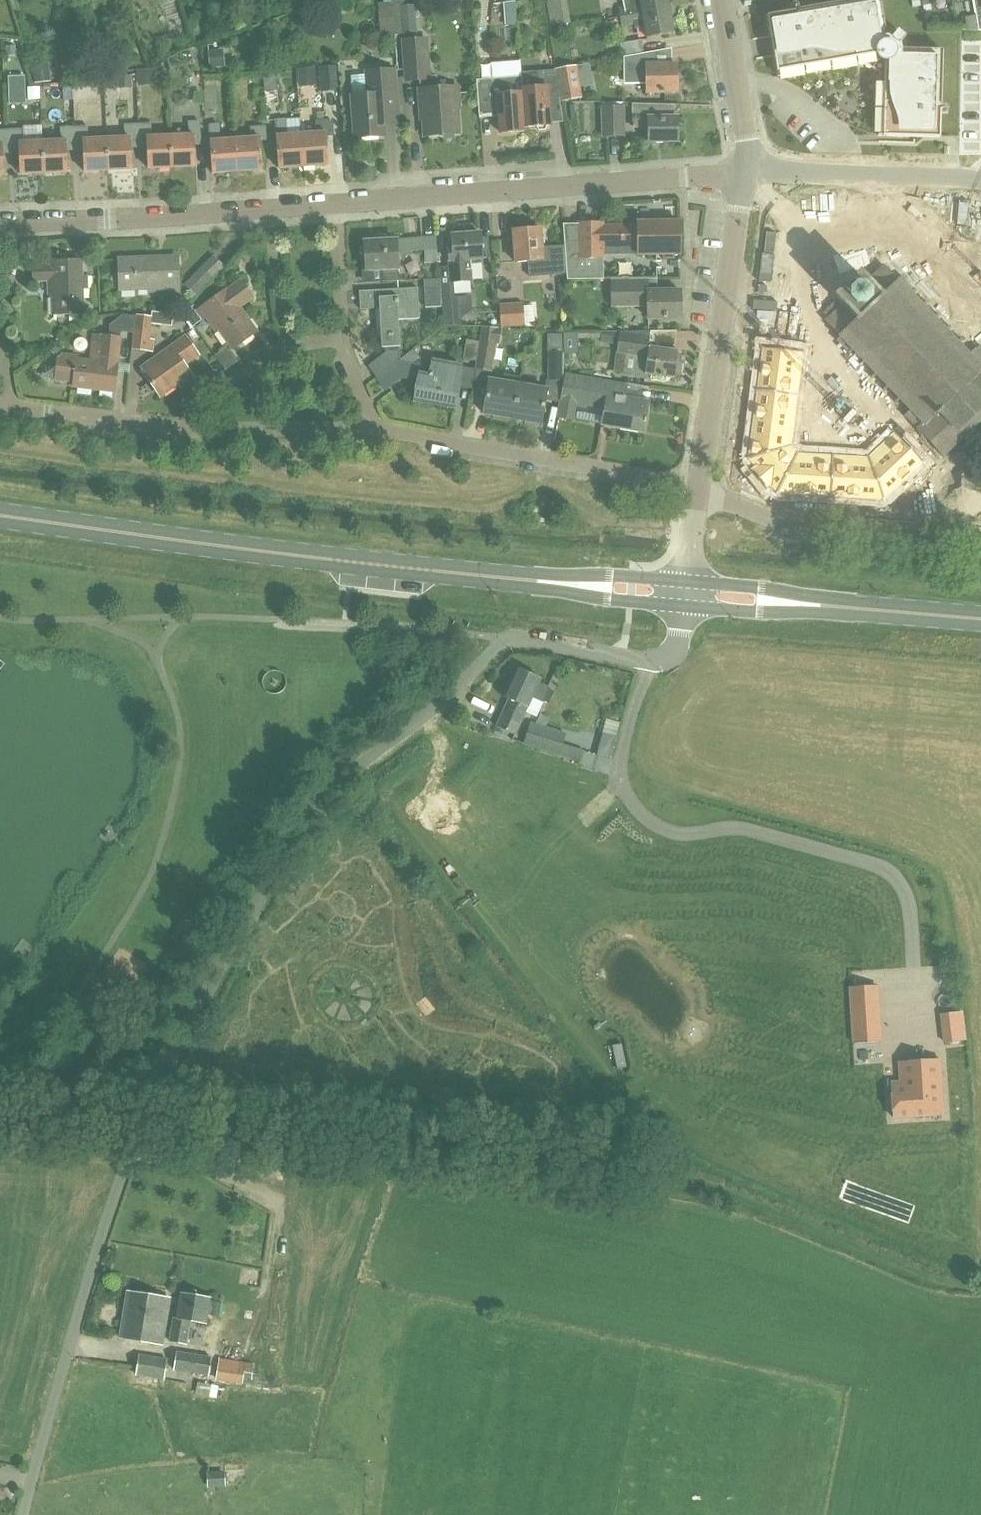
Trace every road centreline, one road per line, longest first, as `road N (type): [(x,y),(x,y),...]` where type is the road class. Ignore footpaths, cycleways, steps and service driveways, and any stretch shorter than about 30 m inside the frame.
road 1 (unclassified): [(22,1514),(152,1084),(302,831),(348,777),(504,643),(661,660),(674,653),(685,608)]
road 2 (secondary): [(521,578),(0,517)]
road 3 (residential): [(753,173),(338,208)]
road 4 (residential): [(697,493),(378,431)]
road 5 (residential): [(697,493),(753,173)]
road 6 (residential): [(980,546),(794,531),(697,493)]
road 7 (residential): [(272,214),(23,223)]
road 8 (residential): [(753,173),(980,179)]
road 9 (residential): [(378,431),(187,432)]
road 10 (residential): [(753,173),(725,0)]
road 11 (residential): [(187,432),(14,410)]
road 12 (secondary): [(521,578),(685,608)]
road 13 (secondary): [(687,582),(521,578)]
road 14 (secondary): [(980,619),(828,606)]
road 15 (secondary): [(828,606),(687,582)]
road 16 (secondary): [(685,608),(828,606)]
road 17 (residential): [(290,349),(272,214)]
road 18 (residential): [(290,349),(210,399),(187,432)]
road 19 (residential): [(342,341),(338,208)]

